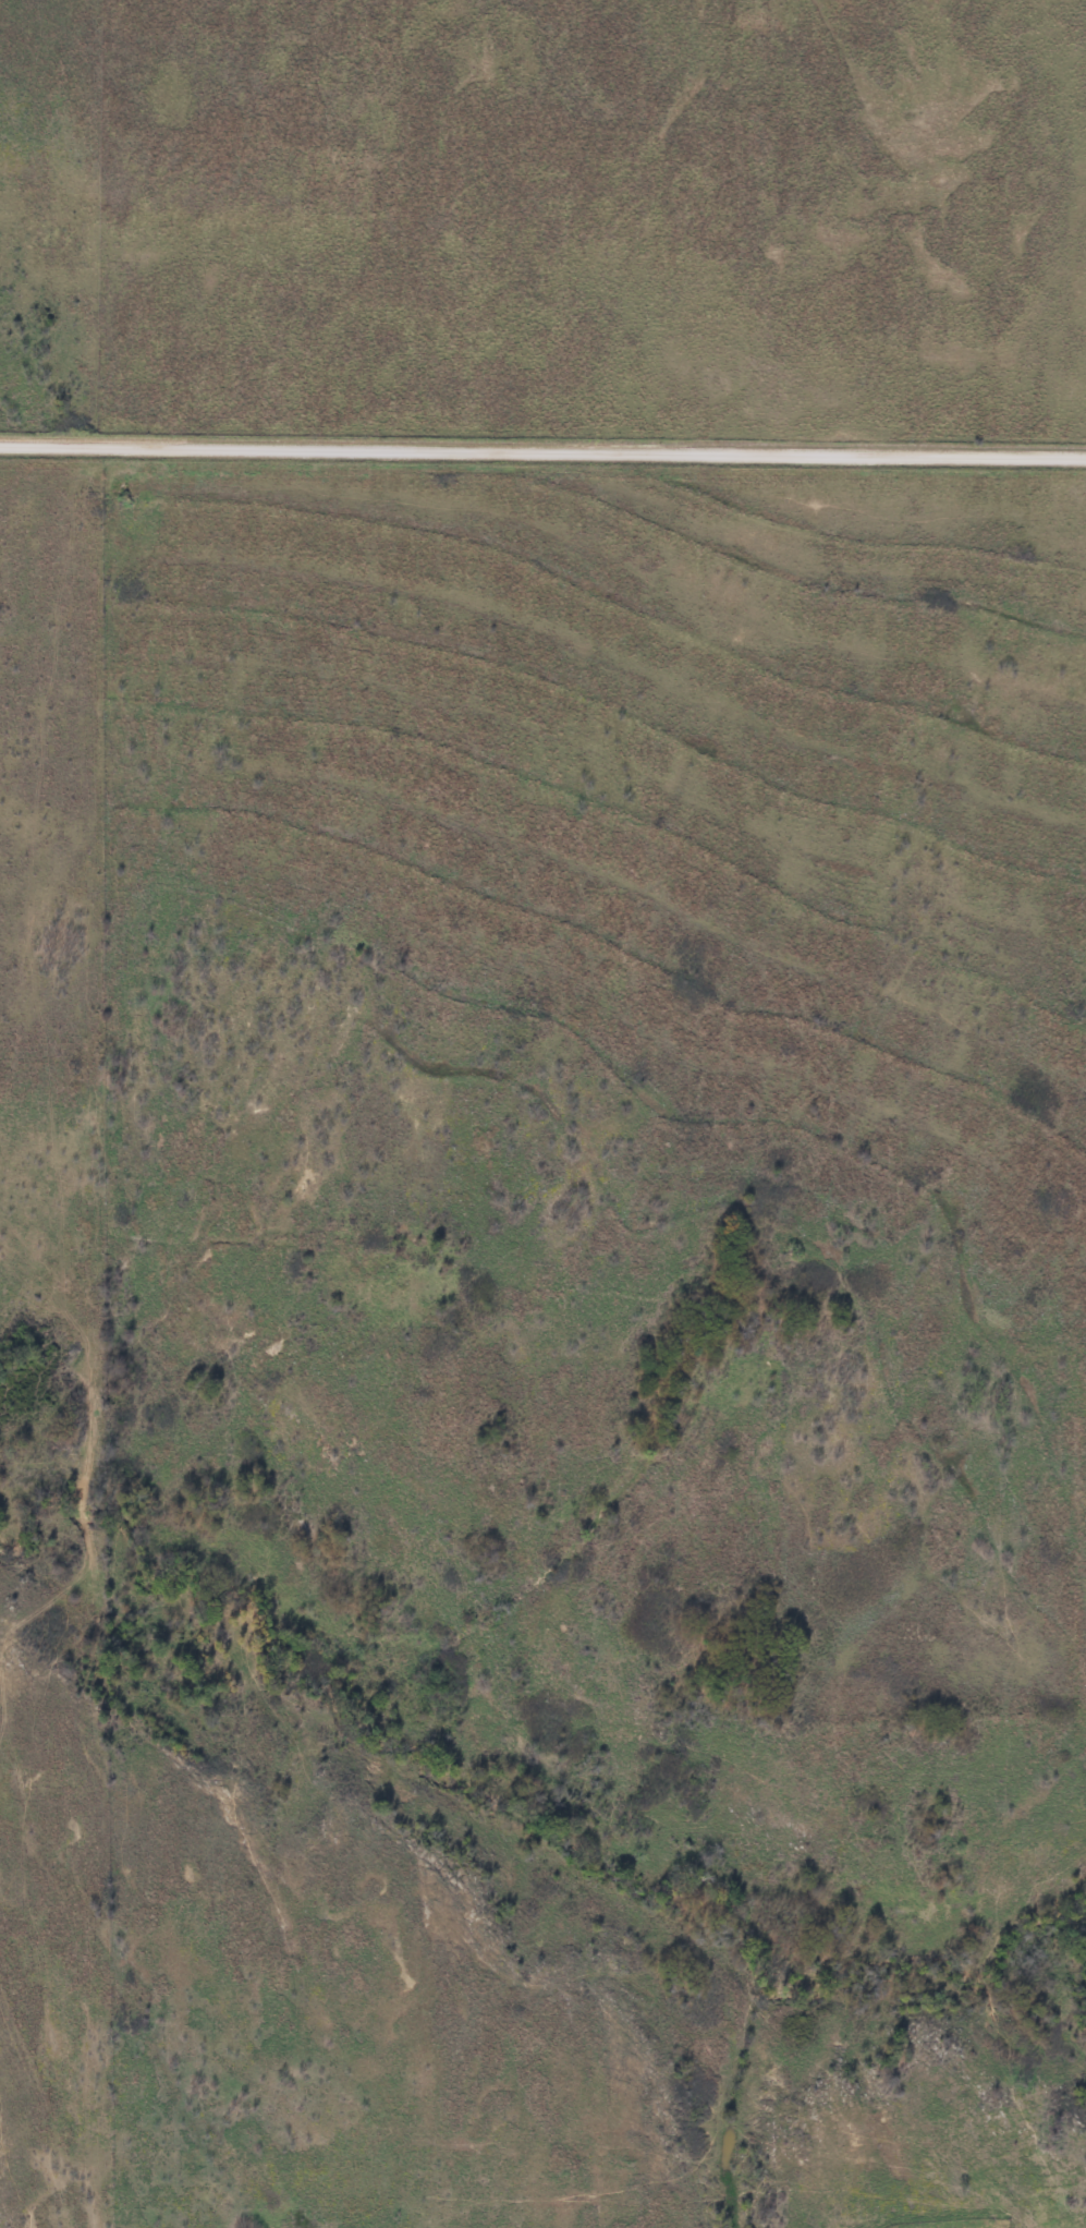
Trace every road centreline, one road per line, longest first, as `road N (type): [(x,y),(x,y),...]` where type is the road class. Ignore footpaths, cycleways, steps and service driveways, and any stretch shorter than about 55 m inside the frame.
road 1 (residential): [(0,444),(1085,457)]

